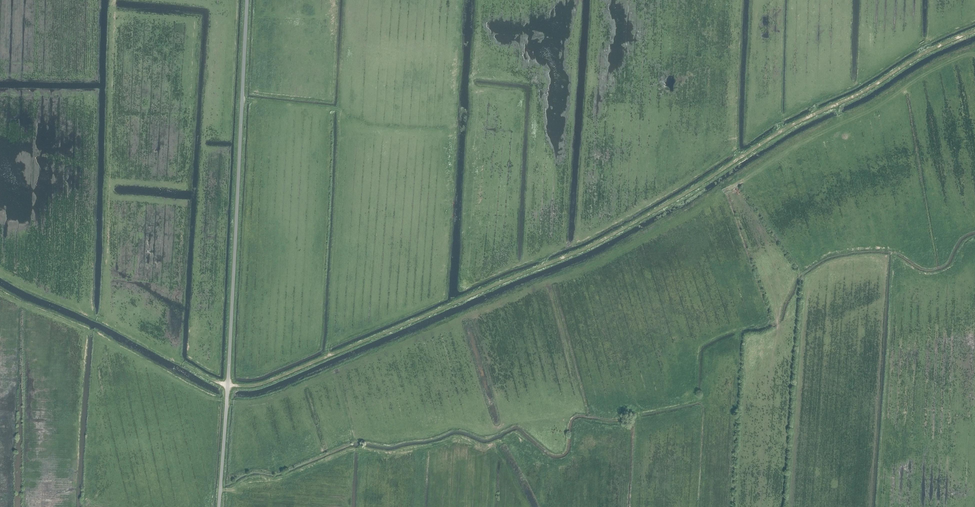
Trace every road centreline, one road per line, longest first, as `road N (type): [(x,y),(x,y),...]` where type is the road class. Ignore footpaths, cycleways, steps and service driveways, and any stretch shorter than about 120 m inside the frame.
road 1 (track): [(228,385),(258,386),(597,243),(786,129),(974,31)]
road 2 (unclassified): [(219,506),(247,0)]

